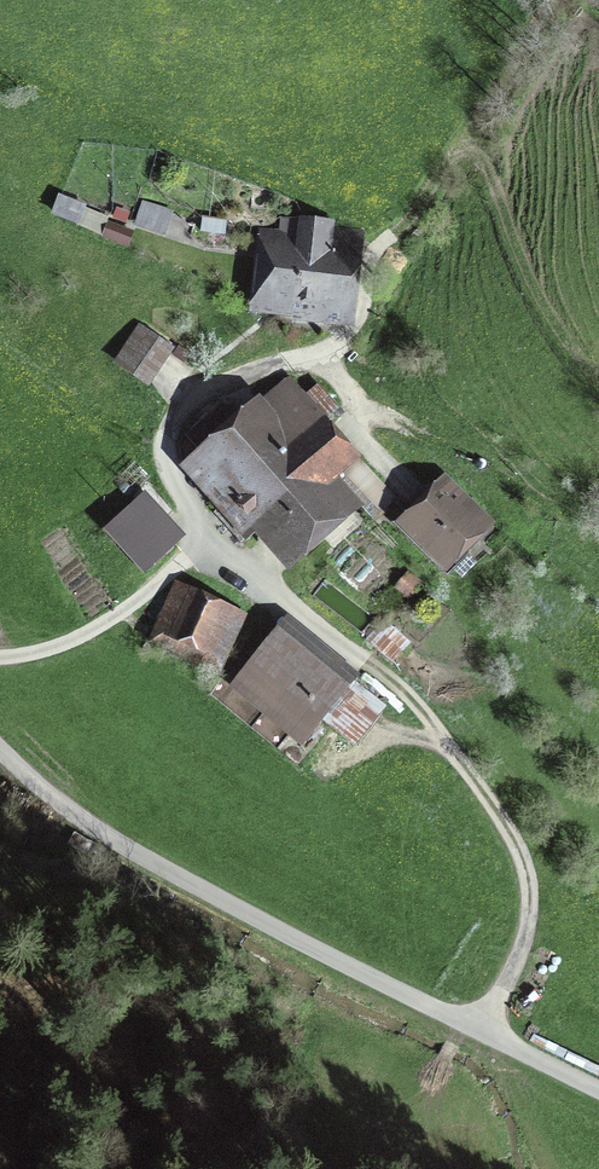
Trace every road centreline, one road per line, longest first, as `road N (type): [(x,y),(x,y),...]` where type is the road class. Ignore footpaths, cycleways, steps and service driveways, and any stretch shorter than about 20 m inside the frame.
road 1 (track): [(0,658),(52,650),(95,630),(224,554),(165,463),(174,417),(208,385),(310,360),(337,377),(359,440),(406,486)]
road 2 (unclassified): [(598,1089),(108,839),(0,747)]
road 3 (track): [(480,1029),(522,951),(530,889),(519,852),(402,691),(251,559),(224,554)]
road 4 (track): [(353,409),(510,487)]
road 5 (track): [(310,360),(348,340),(374,258)]

